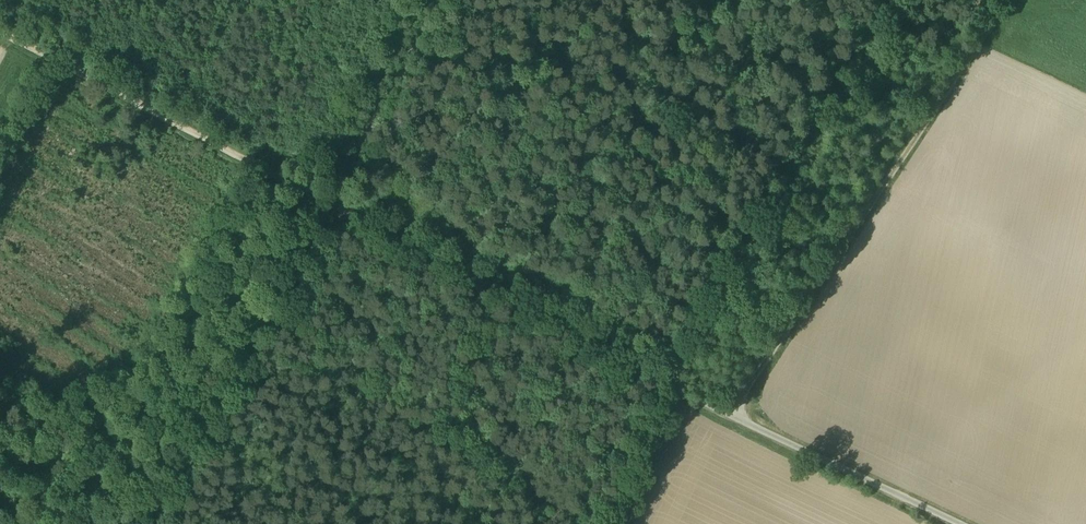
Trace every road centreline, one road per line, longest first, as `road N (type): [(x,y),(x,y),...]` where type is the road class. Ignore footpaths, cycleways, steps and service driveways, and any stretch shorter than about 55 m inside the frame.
road 1 (track): [(148,523),(451,0)]
road 2 (track): [(337,191),(576,308),(827,455)]
road 3 (unclassified): [(970,523),(827,455)]

